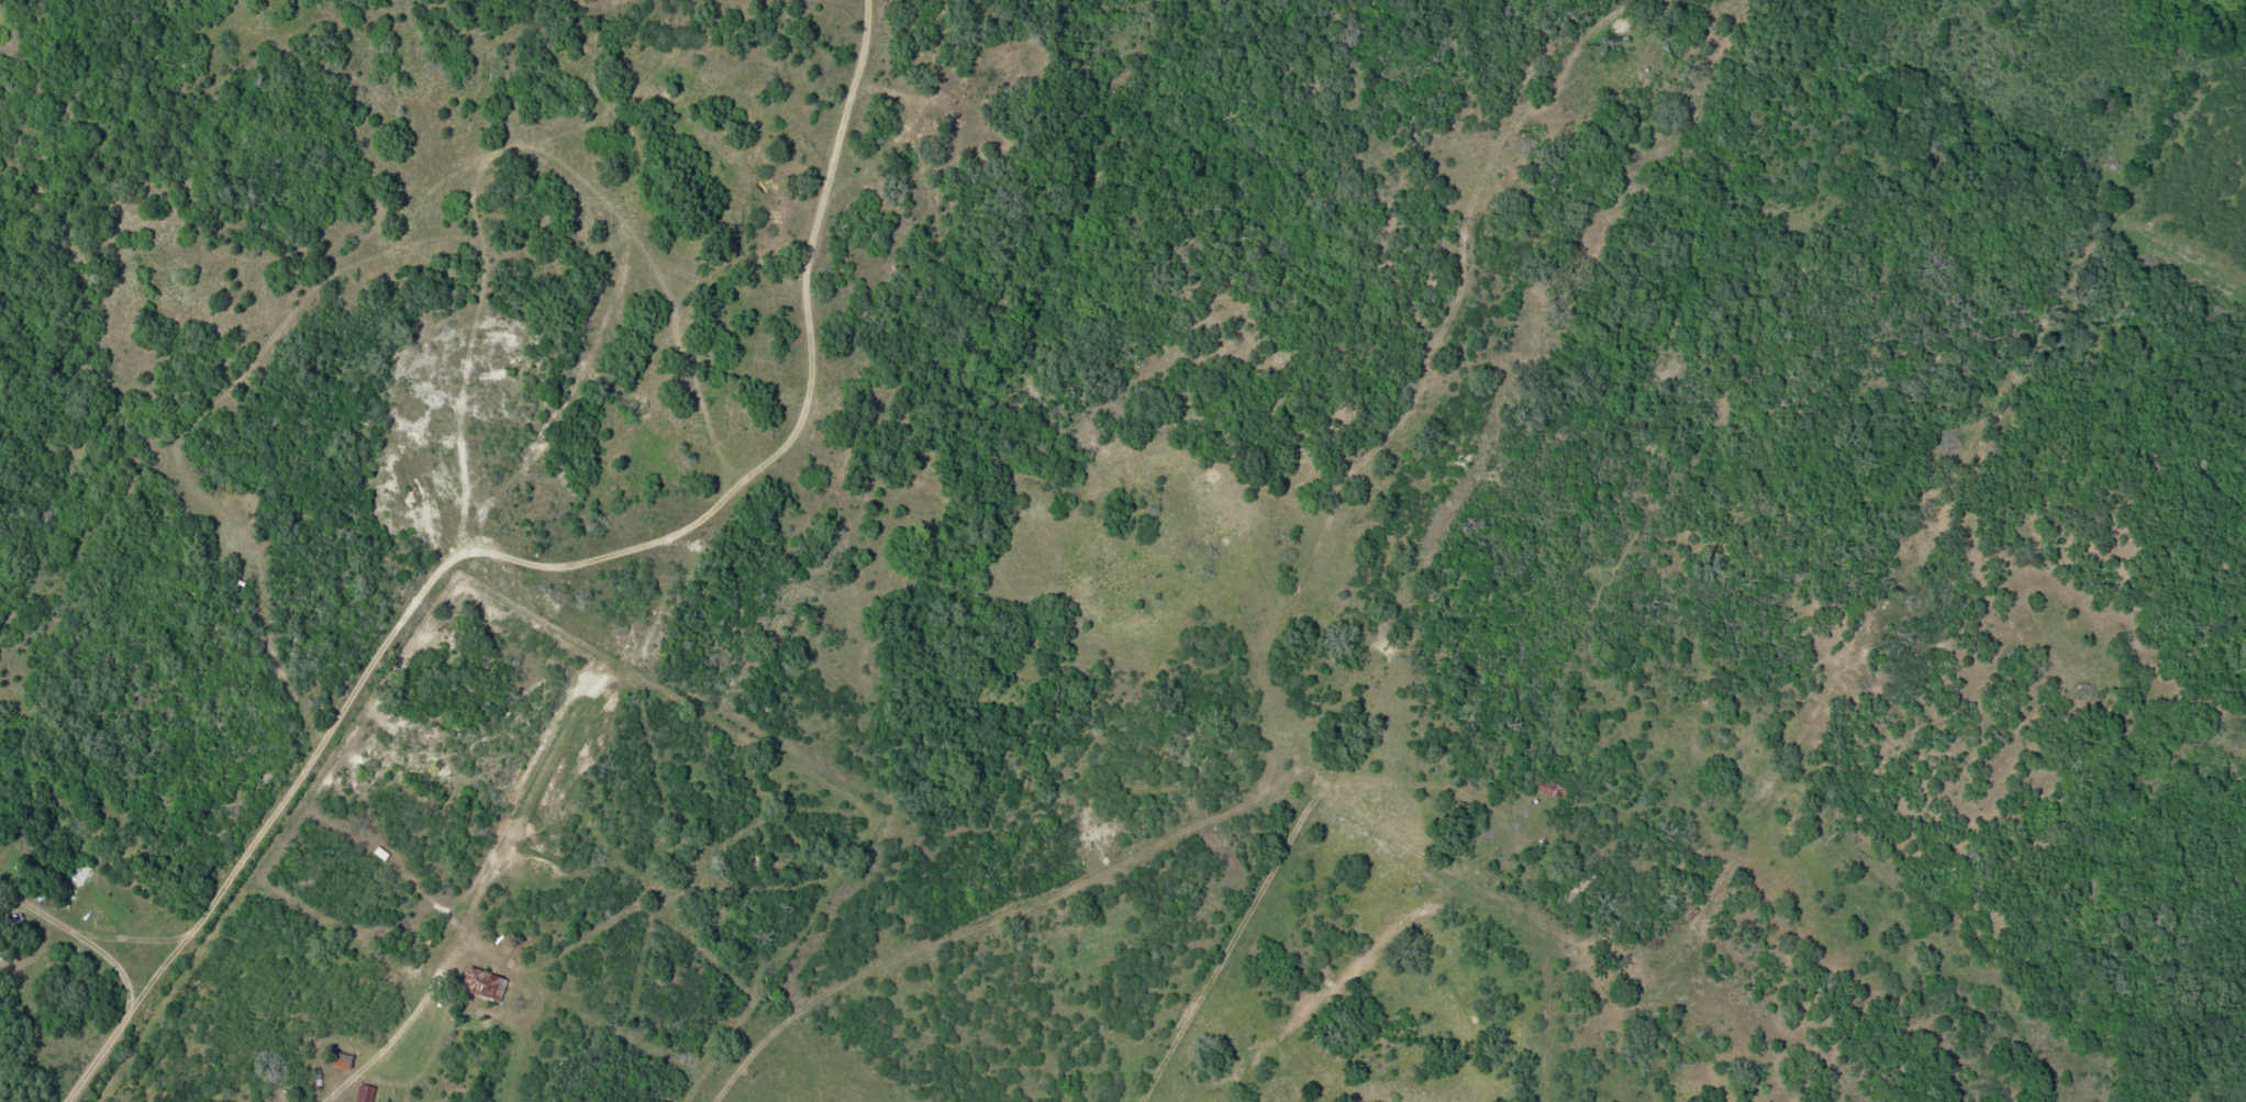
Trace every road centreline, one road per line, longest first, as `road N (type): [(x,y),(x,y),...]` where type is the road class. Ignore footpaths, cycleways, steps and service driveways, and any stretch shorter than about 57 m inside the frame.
road 1 (residential): [(354,1101),(368,1089),(816,988),(902,946),(901,865),(875,769),(864,571),(879,475),(831,352),(869,0)]
road 2 (residential): [(2091,167),(1989,169),(1912,192),(1892,268),(1713,397),(1637,499),(1554,639),(1505,803),(1586,968)]
road 3 (residential): [(1814,1101),(1781,1029),(1711,955),(1653,923),(1610,928),(1556,1021),(1552,1101)]

